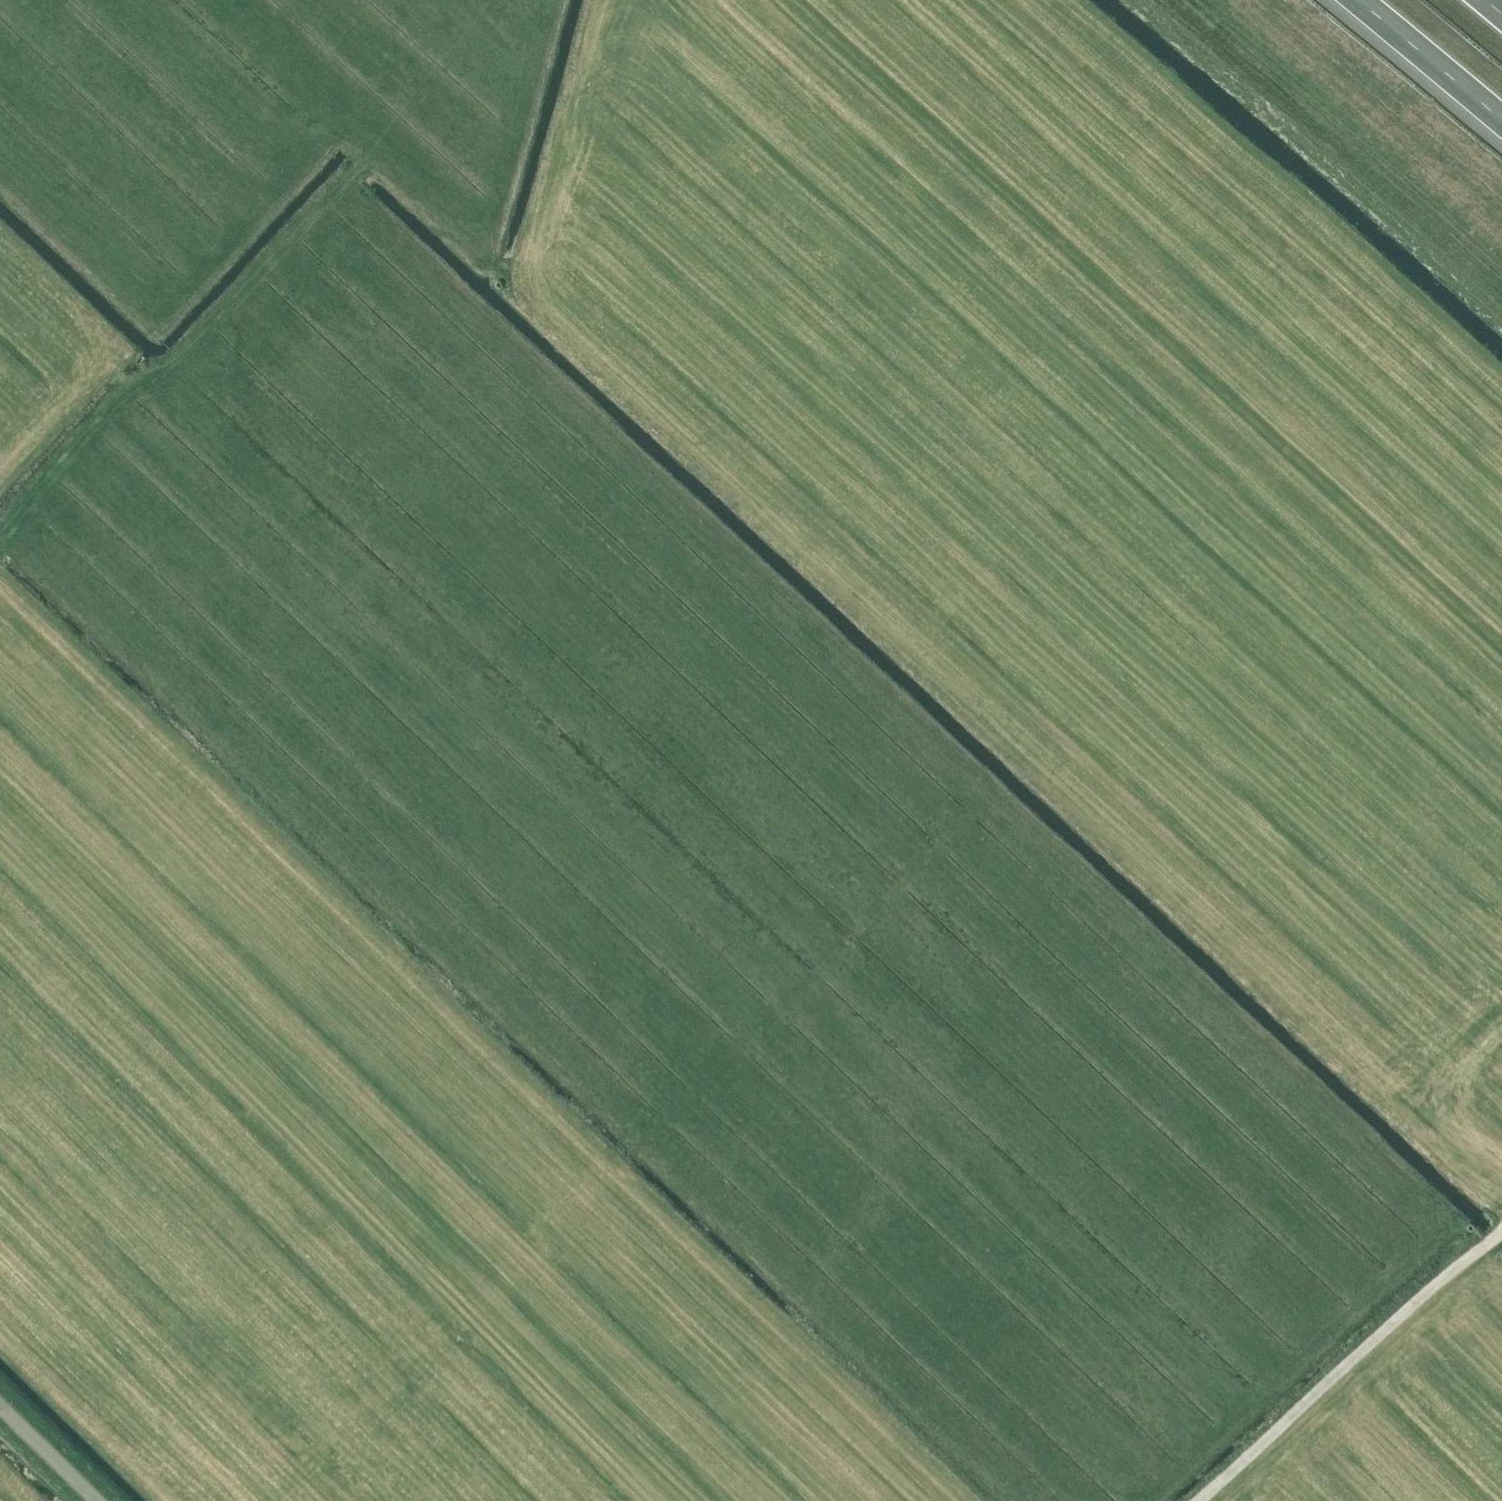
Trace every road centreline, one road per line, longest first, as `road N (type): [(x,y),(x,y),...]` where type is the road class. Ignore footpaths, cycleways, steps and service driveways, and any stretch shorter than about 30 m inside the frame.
road 1 (track): [(1208,1500),(1487,1239)]
road 2 (motorway): [(1354,0),(1501,123)]
road 3 (unclassified): [(97,1500),(0,1407)]

